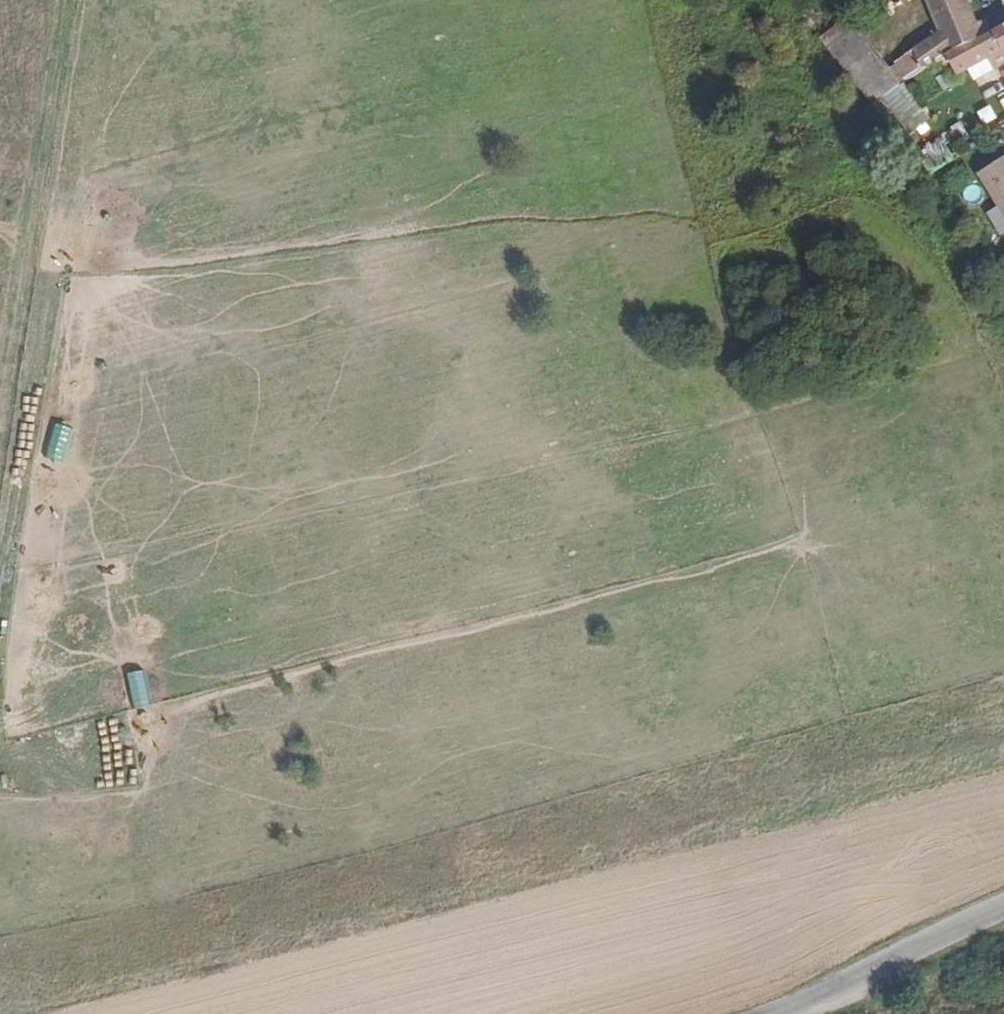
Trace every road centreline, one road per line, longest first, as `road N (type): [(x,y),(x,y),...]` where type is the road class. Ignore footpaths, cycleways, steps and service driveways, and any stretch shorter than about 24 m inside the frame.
road 1 (track): [(0,451),(79,0)]
road 2 (unclassified): [(1003,908),(774,1013)]

